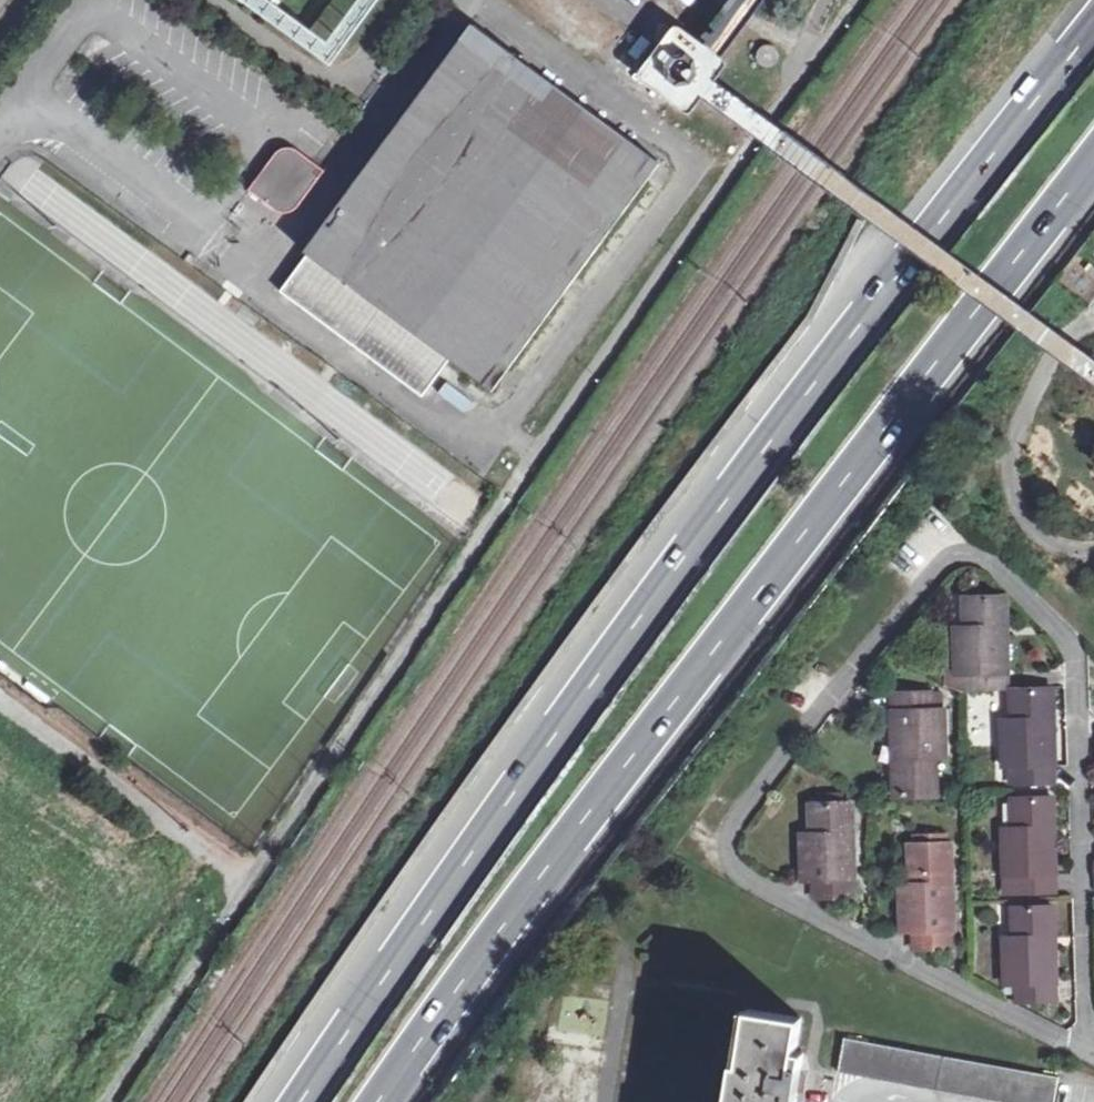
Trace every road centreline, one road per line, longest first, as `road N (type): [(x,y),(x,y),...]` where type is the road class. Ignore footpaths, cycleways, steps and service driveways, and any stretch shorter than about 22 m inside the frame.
road 1 (trunk): [(1093,28),(633,624),(300,1101)]
road 2 (trunk): [(380,1101),(545,874),(1093,163)]

